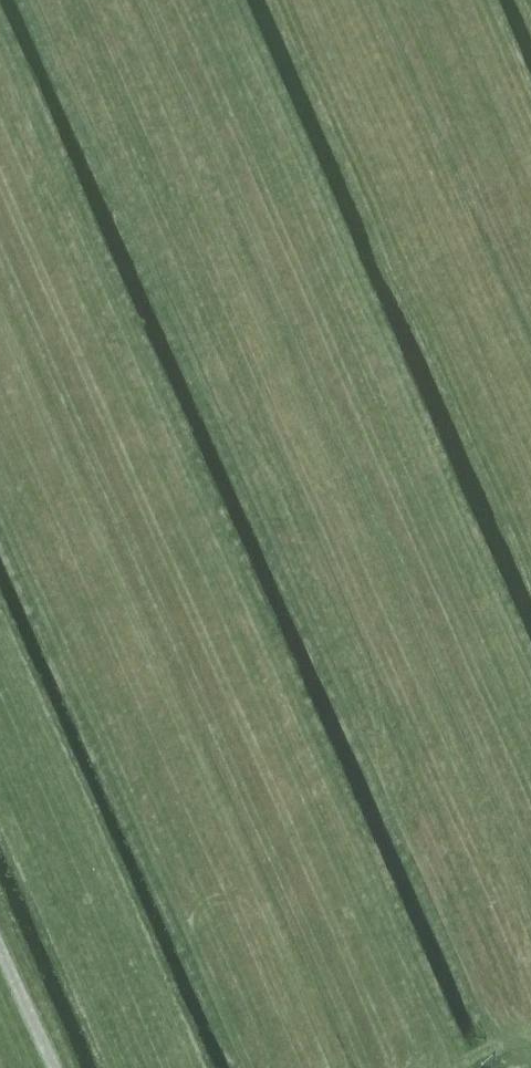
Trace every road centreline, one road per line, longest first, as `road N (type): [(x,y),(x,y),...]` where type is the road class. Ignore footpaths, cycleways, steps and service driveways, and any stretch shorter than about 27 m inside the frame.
road 1 (track): [(0,941),(58,1067)]

